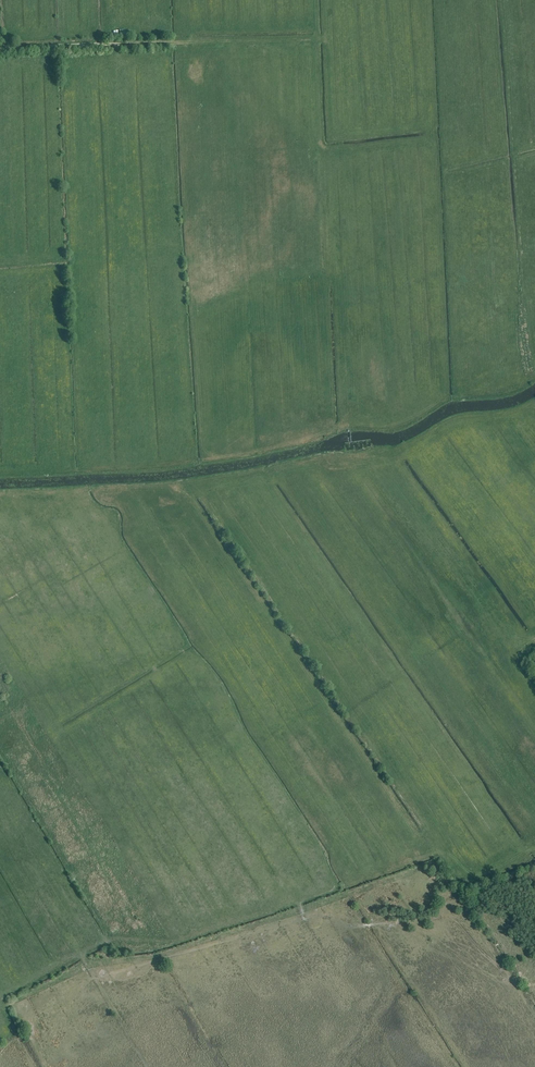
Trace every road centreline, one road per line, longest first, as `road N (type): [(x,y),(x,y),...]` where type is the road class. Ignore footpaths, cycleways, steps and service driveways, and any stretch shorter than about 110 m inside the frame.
road 1 (track): [(7,1005),(61,975),(99,973),(316,912),(362,924),(448,915),(513,977),(534,983)]
road 2 (track): [(0,48),(186,45)]

